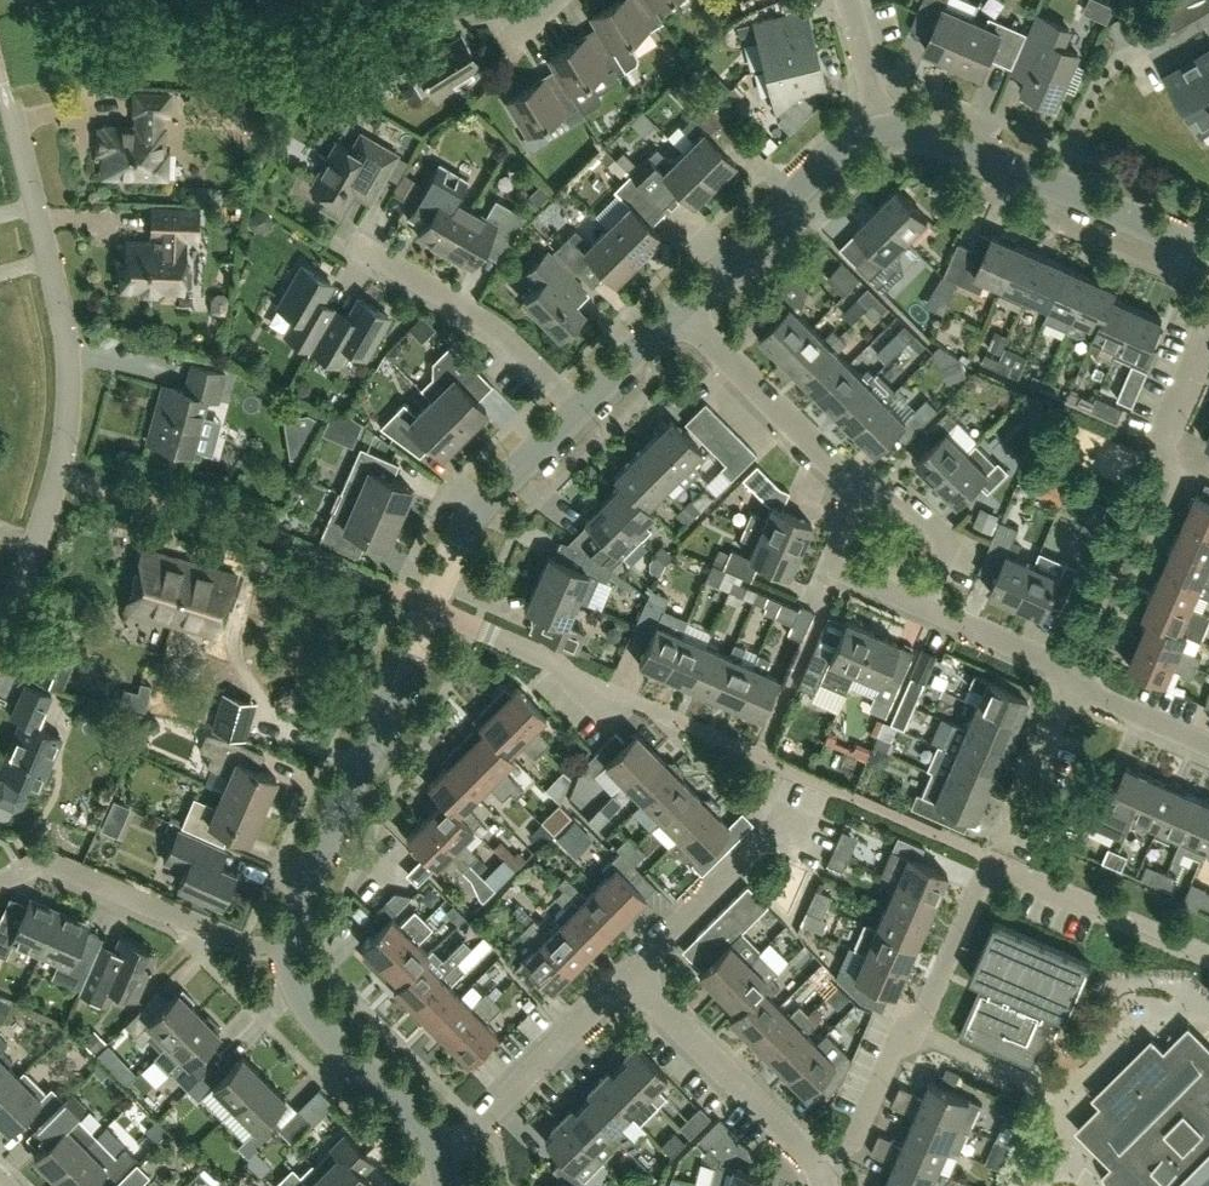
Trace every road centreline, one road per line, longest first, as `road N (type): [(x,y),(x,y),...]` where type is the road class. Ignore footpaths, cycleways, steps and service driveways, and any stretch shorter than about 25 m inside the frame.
road 1 (residential): [(0,632),(58,477),(67,376),(63,328),(0,79)]
road 2 (unclassified): [(290,949),(298,908),(426,605)]
road 3 (residential): [(822,1175),(854,1142),(898,1040),(919,1028),(988,859)]
road 4 (unclassified): [(875,132),(924,132),(1208,255)]
road 5 (residential): [(290,949),(244,947),(46,862),(0,879)]
road 6 (residential): [(822,1175),(627,982)]
road 7 (residential): [(674,718),(561,675),(547,660),(426,605)]
road 8 (unclassified): [(675,315),(836,149),(875,132)]
road 9 (residential): [(576,414),(489,311),(422,269),(372,254)]
road 10 (residential): [(443,1161),(424,1127),(319,1022),(290,949)]
road 11 (residential): [(443,1161),(468,1113),(627,982)]
road 12 (unclassified): [(426,605),(469,522),(576,414)]
road 13 (residential): [(627,982),(778,818),(794,825)]
road 14 (residential): [(846,476),(675,315)]
road 15 (residential): [(937,617),(837,571),(846,476)]
road 16 (residential): [(937,617),(944,529),(846,476)]
road 17 (residential): [(988,859),(1064,678)]
road 18 (residential): [(1208,745),(1064,678)]
road 19 (residential): [(1064,678),(937,617)]
road 20 (unclassified): [(576,414),(675,315)]
road 21 (residential): [(1208,353),(1151,478)]
road 22 (residential): [(875,132),(858,27),(845,0)]
road 23 (residential): [(988,859),(1112,913)]

